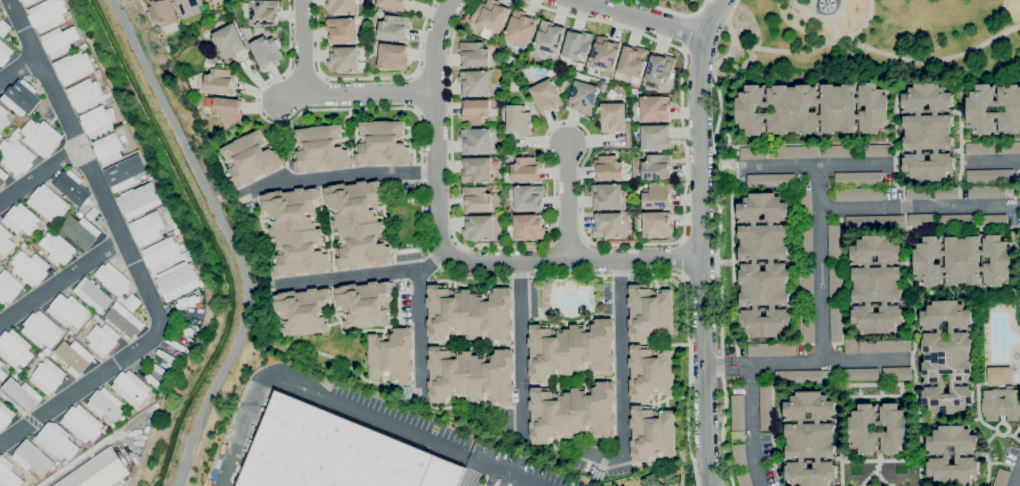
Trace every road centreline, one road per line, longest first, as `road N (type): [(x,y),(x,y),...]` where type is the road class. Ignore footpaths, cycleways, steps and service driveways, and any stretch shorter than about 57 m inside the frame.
road 1 (tertiary): [(713,485),(701,61),(722,0)]
road 2 (residential): [(445,254),(471,263),(703,257)]
road 3 (residential): [(452,0),(436,31),(434,92),(445,254)]
road 4 (residential): [(434,92),(277,101)]
road 5 (tertiary): [(585,0),(706,35)]

